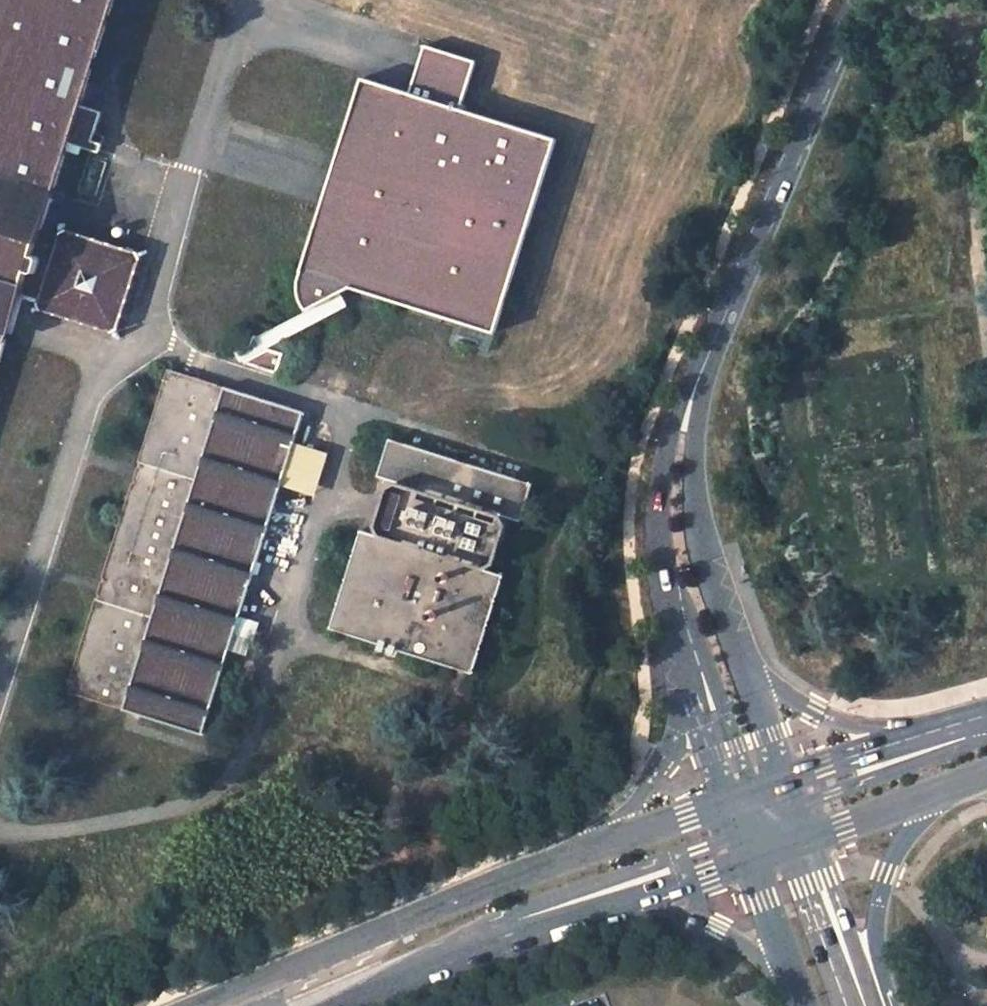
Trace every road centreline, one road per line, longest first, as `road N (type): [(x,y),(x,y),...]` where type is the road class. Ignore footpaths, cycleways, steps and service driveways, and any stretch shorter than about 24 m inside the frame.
road 1 (tertiary): [(723,315),(684,394),(658,505),(681,649)]
road 2 (tertiary): [(723,315),(856,0)]
road 3 (tertiary): [(566,860),(250,982)]
road 4 (tertiary): [(736,643),(703,546),(694,491),(694,449),(723,315)]
road 5 (tertiary): [(497,945),(581,887),(740,834)]
road 6 (tertiary): [(893,1005),(876,947),(889,872),(907,836),(963,779)]
road 7 (tertiary): [(681,649),(682,710),(664,763),(622,816),(566,860)]
road 8 (tertiary): [(963,721),(887,728),(837,718),(784,691),(736,643)]
road 9 (tertiary): [(590,914),(696,916),(753,946),(799,985)]
road 10 (tertiary): [(963,721),(901,767),(800,803)]
road 11 (tertiary): [(963,721),(789,778)]
road 12 (tertiary): [(868,1005),(861,965),(814,834)]
road 13 (tertiary): [(862,1005),(836,975),(788,845)]
road 14 (tertiary): [(332,1005),(497,945)]
road 15 (tertiary): [(728,802),(566,860)]
road 16 (tertiary): [(590,914),(750,860)]
road 17 (tertiary): [(681,649),(708,675),(754,791)]
road 18 (tertiary): [(681,649),(728,802)]
road 19 (tertiary): [(814,834),(963,779)]
road 20 (tertiary): [(789,778),(736,643)]
road 21 (tertiary): [(750,860),(799,985)]

